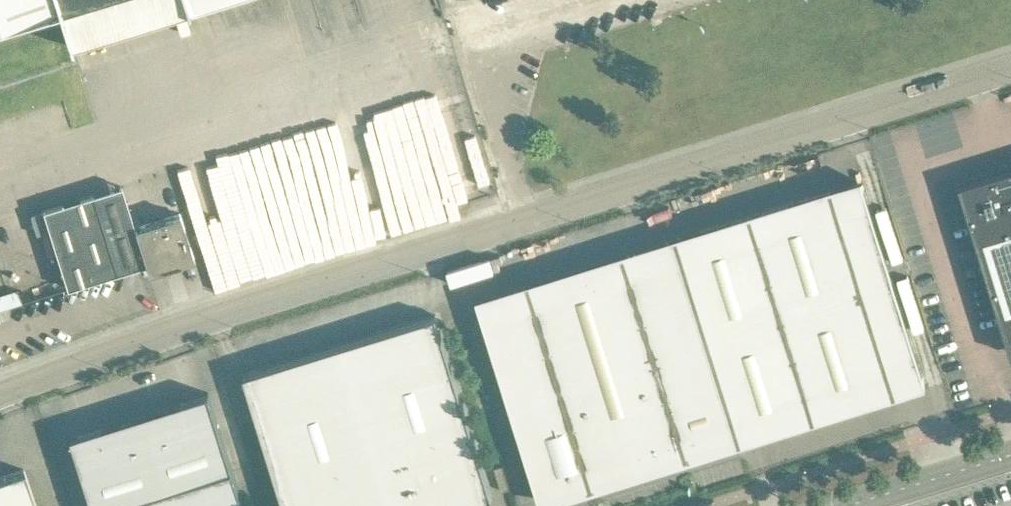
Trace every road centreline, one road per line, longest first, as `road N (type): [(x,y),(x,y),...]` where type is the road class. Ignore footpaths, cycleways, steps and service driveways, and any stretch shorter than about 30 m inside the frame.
road 1 (unclassified): [(0,395),(171,330),(1010,70)]
road 2 (unclassified): [(849,505),(1010,455)]

